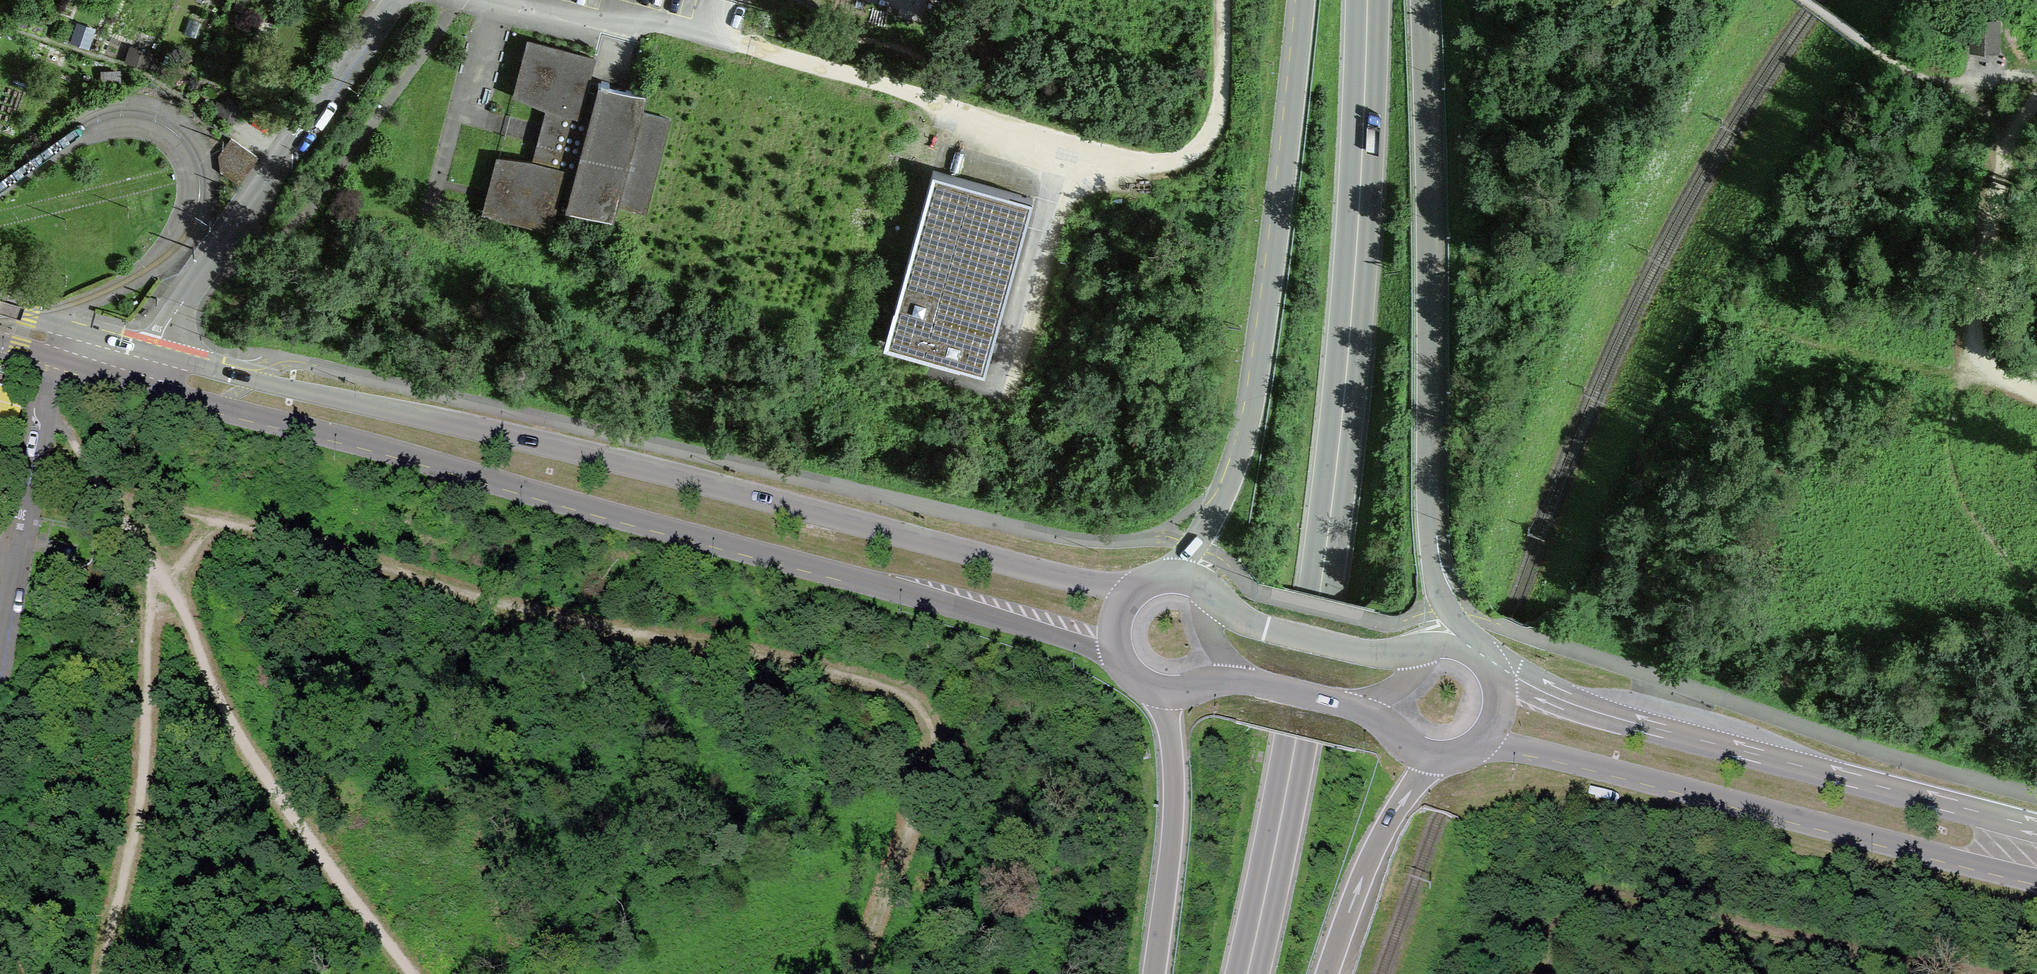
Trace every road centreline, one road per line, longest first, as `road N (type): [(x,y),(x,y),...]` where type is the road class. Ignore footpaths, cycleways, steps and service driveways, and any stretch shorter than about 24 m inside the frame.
road 1 (track): [(165,580),(216,521),(543,617),(671,647),(802,664),(914,703),(930,727),(925,763),(856,973)]
road 2 (primary): [(142,386),(873,583),(1125,667)]
road 3 (primary): [(1144,585),(1041,574),(673,475),(152,351)]
road 4 (motorway): [(1367,0),(1355,263),(1335,481),(1296,736),(1246,973)]
road 5 (tertiary): [(1467,650),(1436,584),(1430,547),(1421,0)]
road 6 (track): [(1223,0),(1222,114),(1200,149),(1170,165),(1132,164),(739,43)]
road 7 (tertiary): [(1302,0),(1243,435),(1216,509),(1194,545),(1158,579)]
road 8 (primary): [(1481,746),(2036,881)]
road 9 (primary): [(2036,833),(1500,688)]
road 10 (track): [(412,973),(298,846),(165,580)]
road 11 (track): [(1540,973),(1563,937),(1585,920),(1630,906),(1942,973)]
road 12 (residential): [(152,351),(395,0)]
road 13 (track): [(96,973),(118,906),(142,769),(152,594),(165,580)]
road 14 (primary): [(1467,650),(1375,654),(1261,629),(1194,582),(1158,579)]
road 15 (track): [(2036,370),(1875,360),(1720,315)]
road 16 (primary): [(1163,691),(1250,681),(1350,705),(1433,758)]
road 17 (residential): [(55,361),(0,640)]
road 18 (motorway): [(1163,691),(1172,797),(1152,973)]
road 19 (track): [(2036,99),(2006,145),(1968,369)]
road 20 (motorway): [(1326,973),(1377,844),(1433,758)]
road 21 (track): [(165,580),(45,404)]

